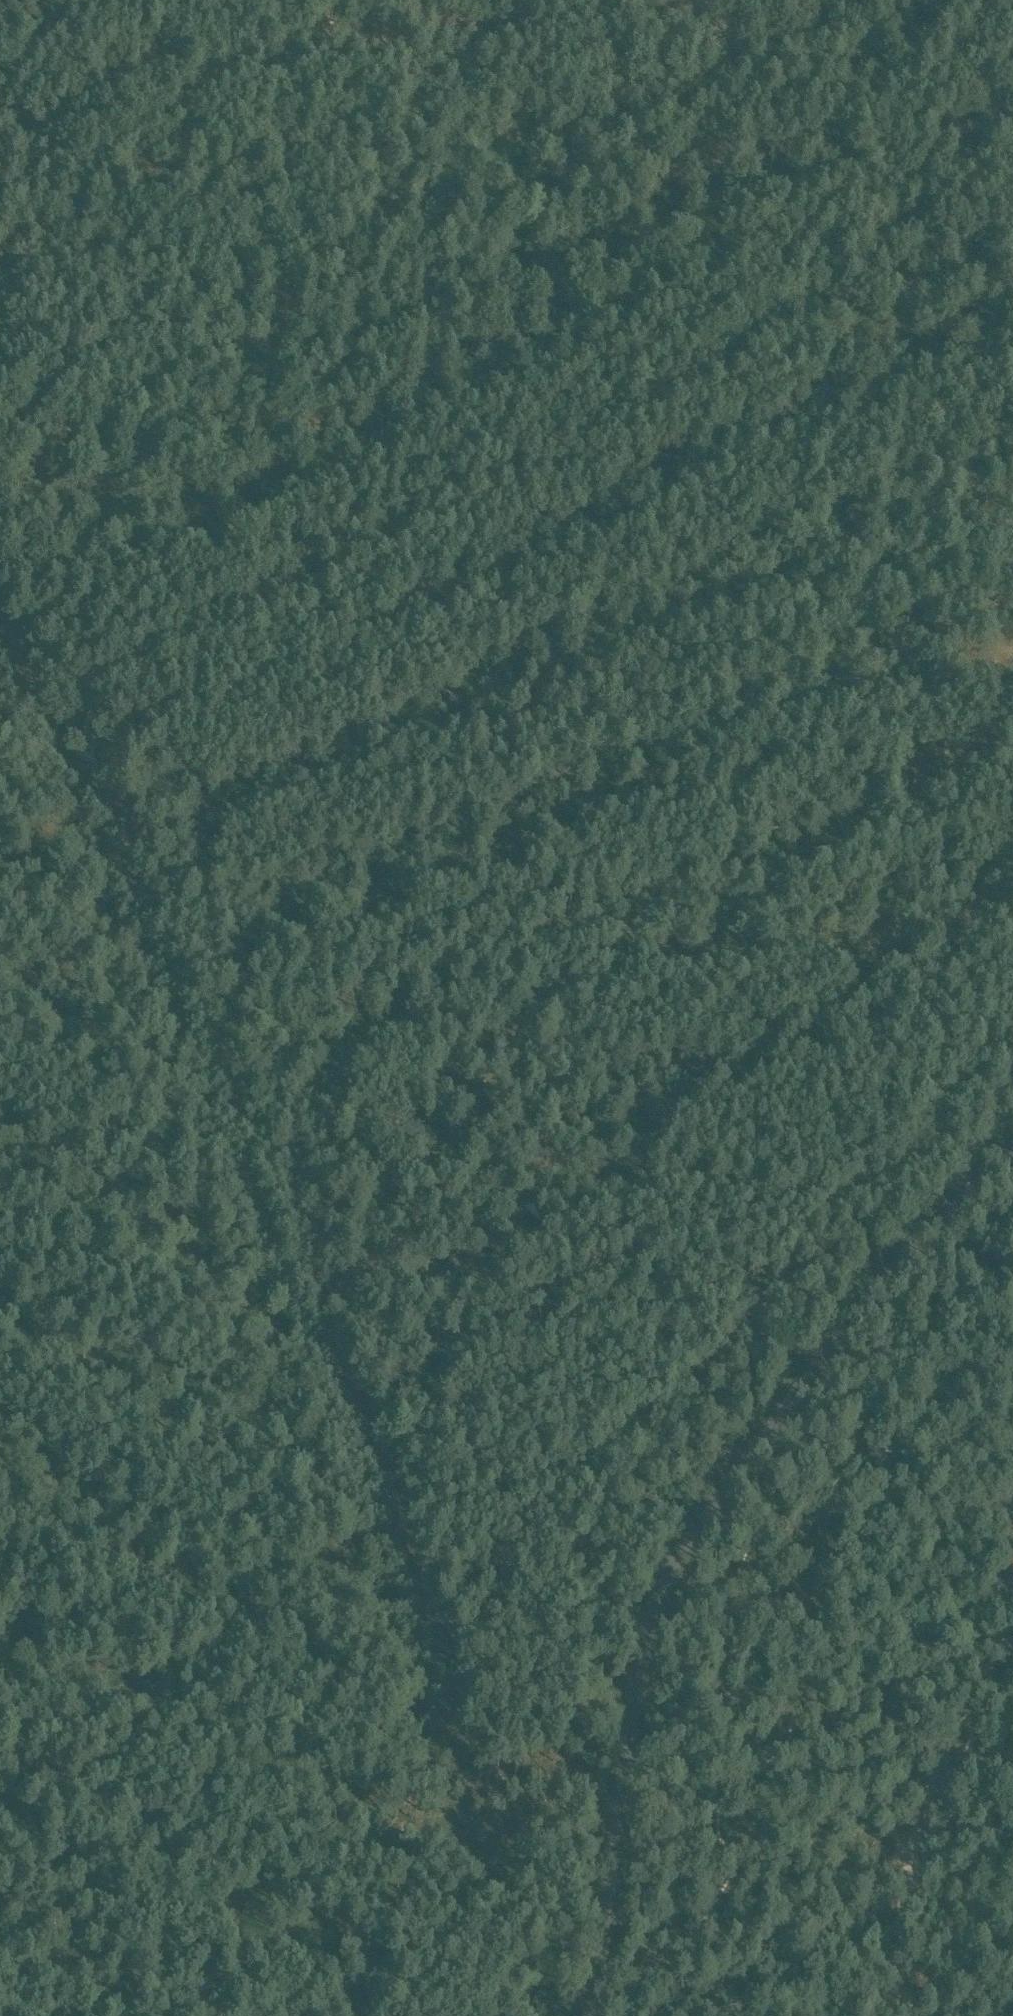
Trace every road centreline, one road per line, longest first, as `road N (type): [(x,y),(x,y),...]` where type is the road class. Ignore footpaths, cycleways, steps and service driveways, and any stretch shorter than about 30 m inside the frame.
road 1 (track): [(593,2015),(650,1611),(671,1565),(926,1232),(1012,1143)]

